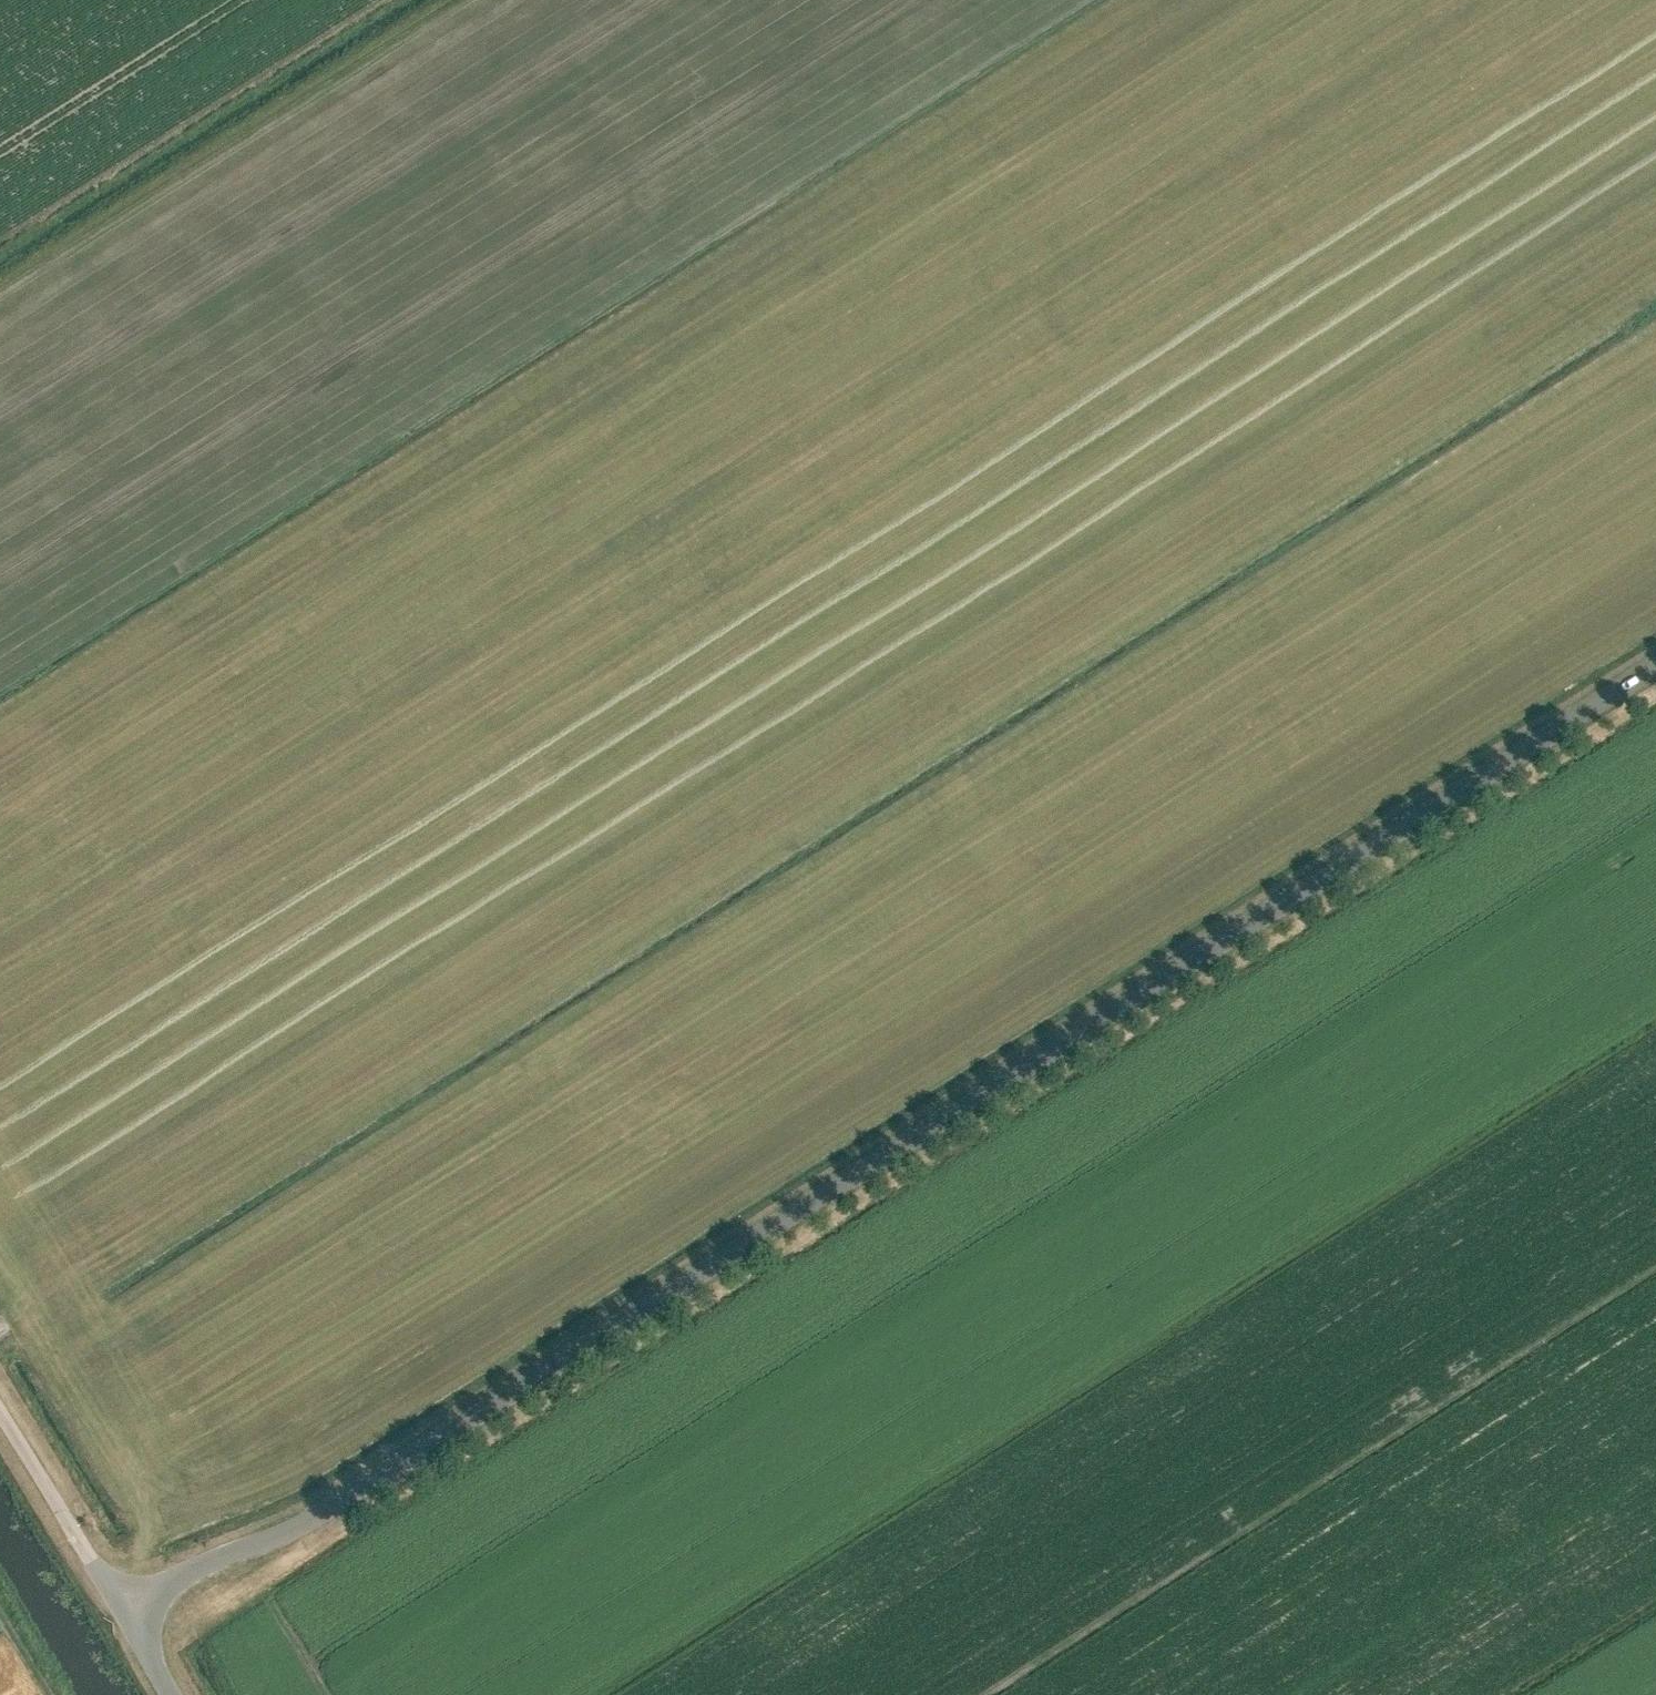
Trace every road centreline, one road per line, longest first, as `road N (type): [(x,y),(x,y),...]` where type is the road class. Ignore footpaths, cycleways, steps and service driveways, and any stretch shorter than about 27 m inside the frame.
road 1 (unclassified): [(122,1608),(300,1522),(1655,663)]
road 2 (unclassified): [(122,1608),(0,1411)]

